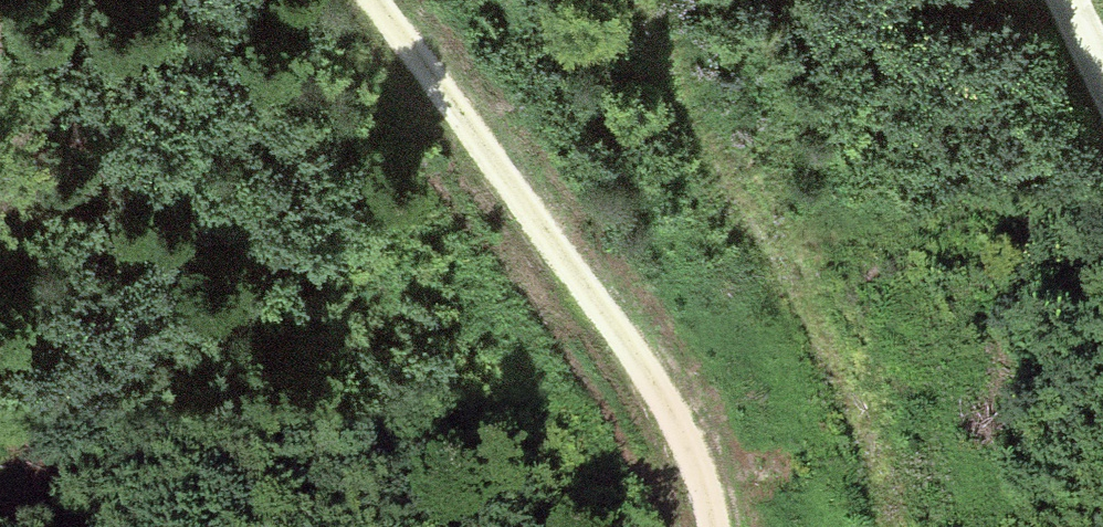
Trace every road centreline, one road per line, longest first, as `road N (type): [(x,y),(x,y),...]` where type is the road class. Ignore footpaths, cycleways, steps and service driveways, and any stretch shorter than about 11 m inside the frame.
road 1 (track): [(726,526),(713,438),(679,356),(409,0)]

